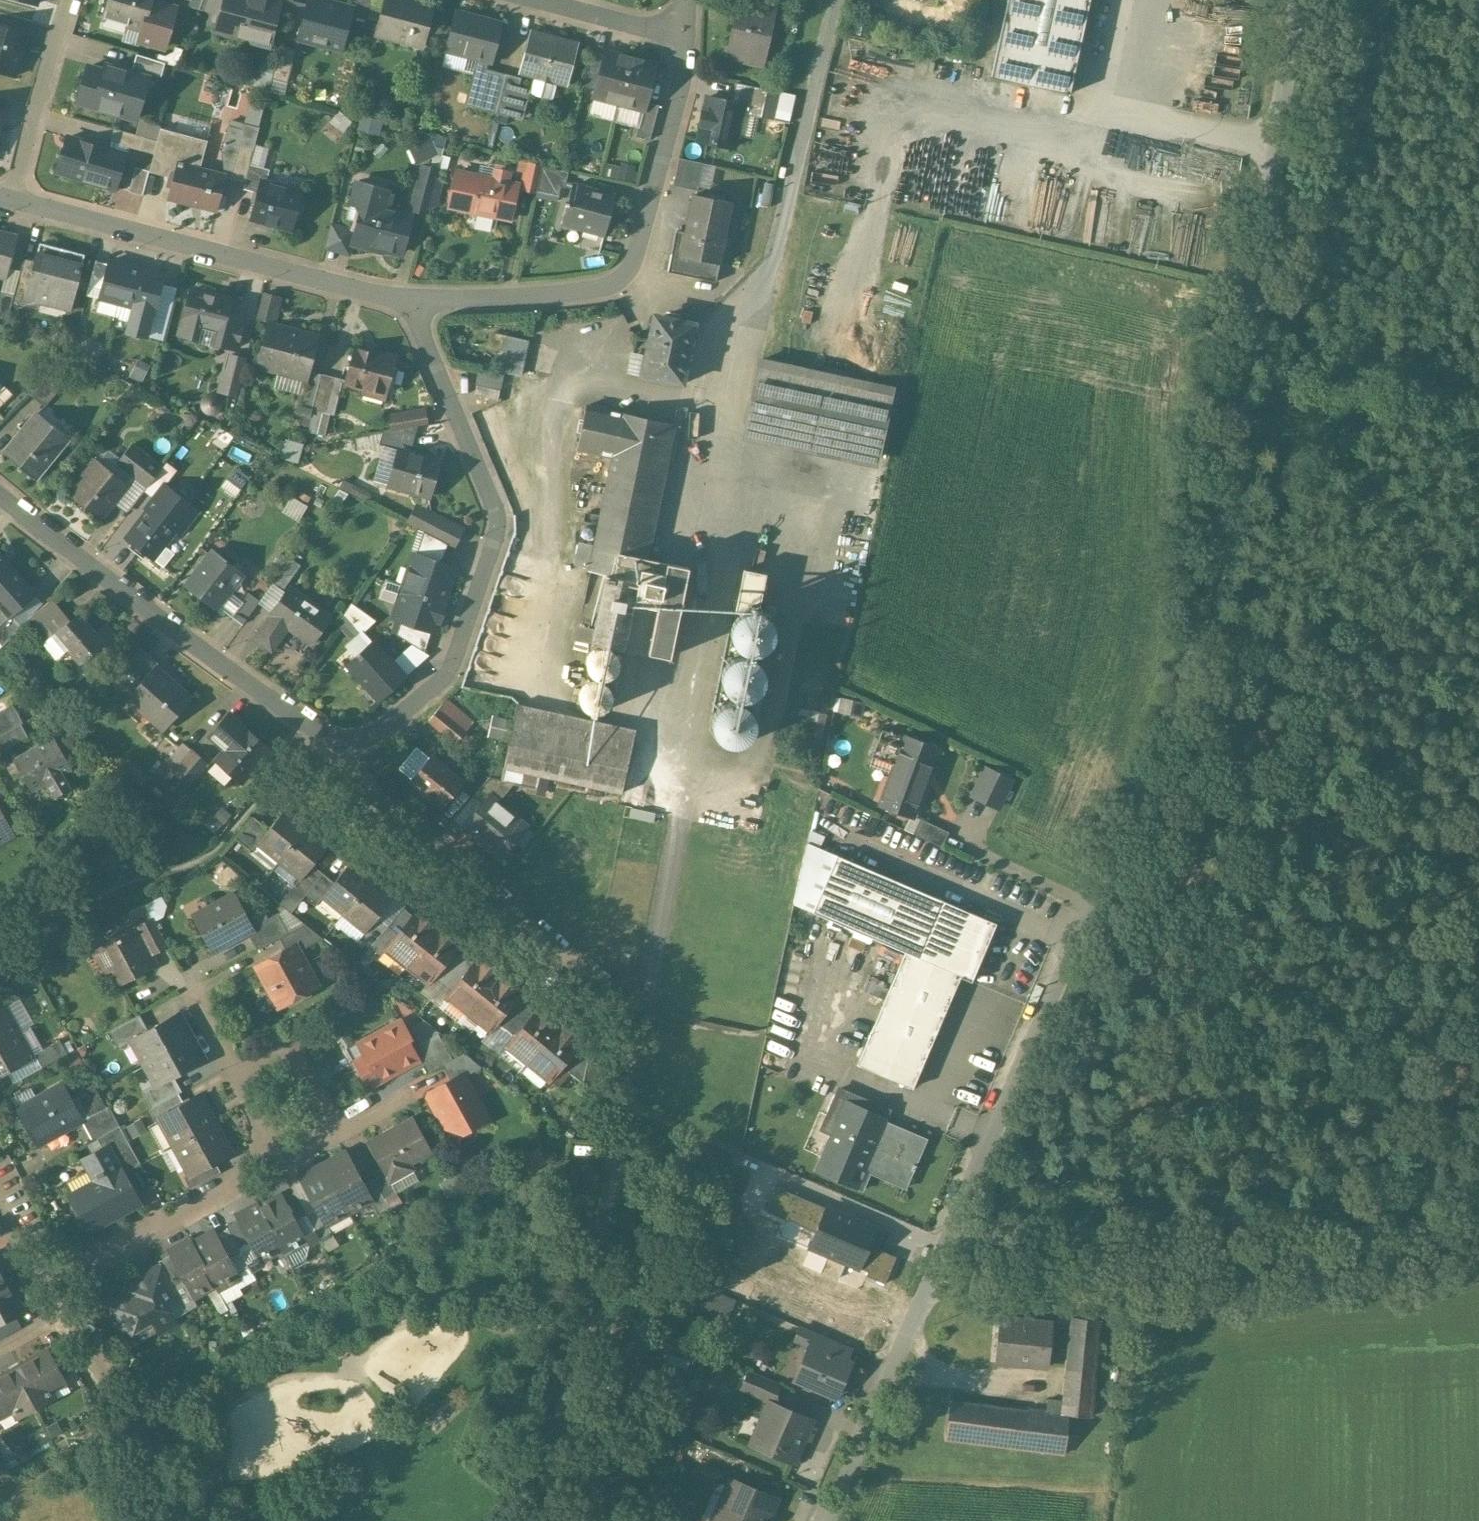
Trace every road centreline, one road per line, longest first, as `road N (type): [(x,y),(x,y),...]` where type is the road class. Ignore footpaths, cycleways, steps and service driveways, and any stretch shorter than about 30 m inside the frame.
road 1 (residential): [(932,1284),(1192,666),(1218,566),(1294,0)]
road 2 (residential): [(540,1520),(637,1052),(630,1012),(337,757)]
road 3 (residential): [(1478,1240),(932,1284)]
road 4 (residential): [(409,297),(497,528),(451,668),(337,757)]
road 5 (residential): [(688,37),(684,84),(640,257),(621,278),(519,296),(409,297)]
road 6 (residential): [(337,757),(315,732),(0,497)]
road 7 (residential): [(409,297),(0,194)]
road 8 (residential): [(830,1520),(932,1284)]
road 9 (residential): [(57,1284),(283,1163)]
road 10 (residential): [(791,194),(838,0)]
road 11 (residential): [(338,1133),(288,1041),(233,1071)]
road 12 (residential): [(688,37),(545,0)]
road 13 (residential): [(121,1404),(57,1284)]
road 14 (residential): [(186,1520),(121,1404)]

